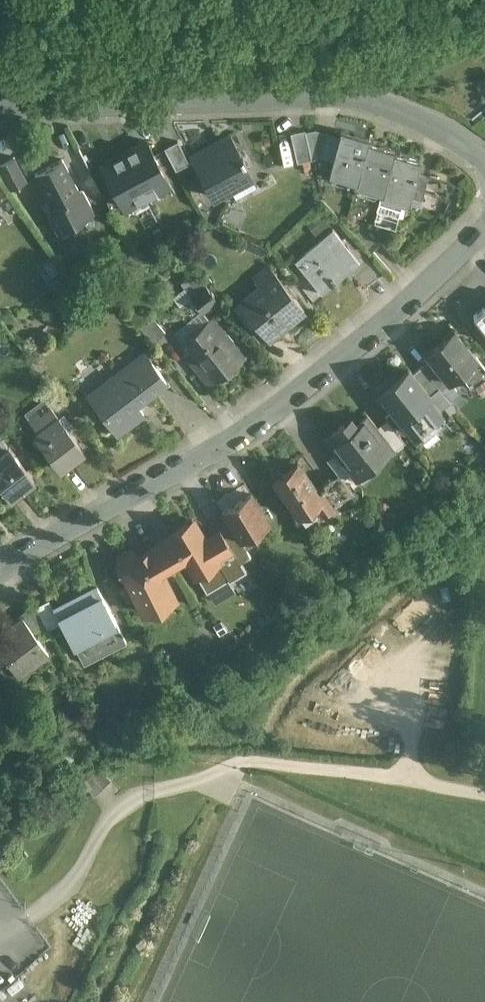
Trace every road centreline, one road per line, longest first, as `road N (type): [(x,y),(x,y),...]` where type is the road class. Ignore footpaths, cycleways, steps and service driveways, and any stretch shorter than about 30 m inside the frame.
road 1 (residential): [(484,211),(391,301),(172,469),(0,567)]
road 2 (residential): [(484,160),(398,107),(331,91),(266,85),(0,108)]

